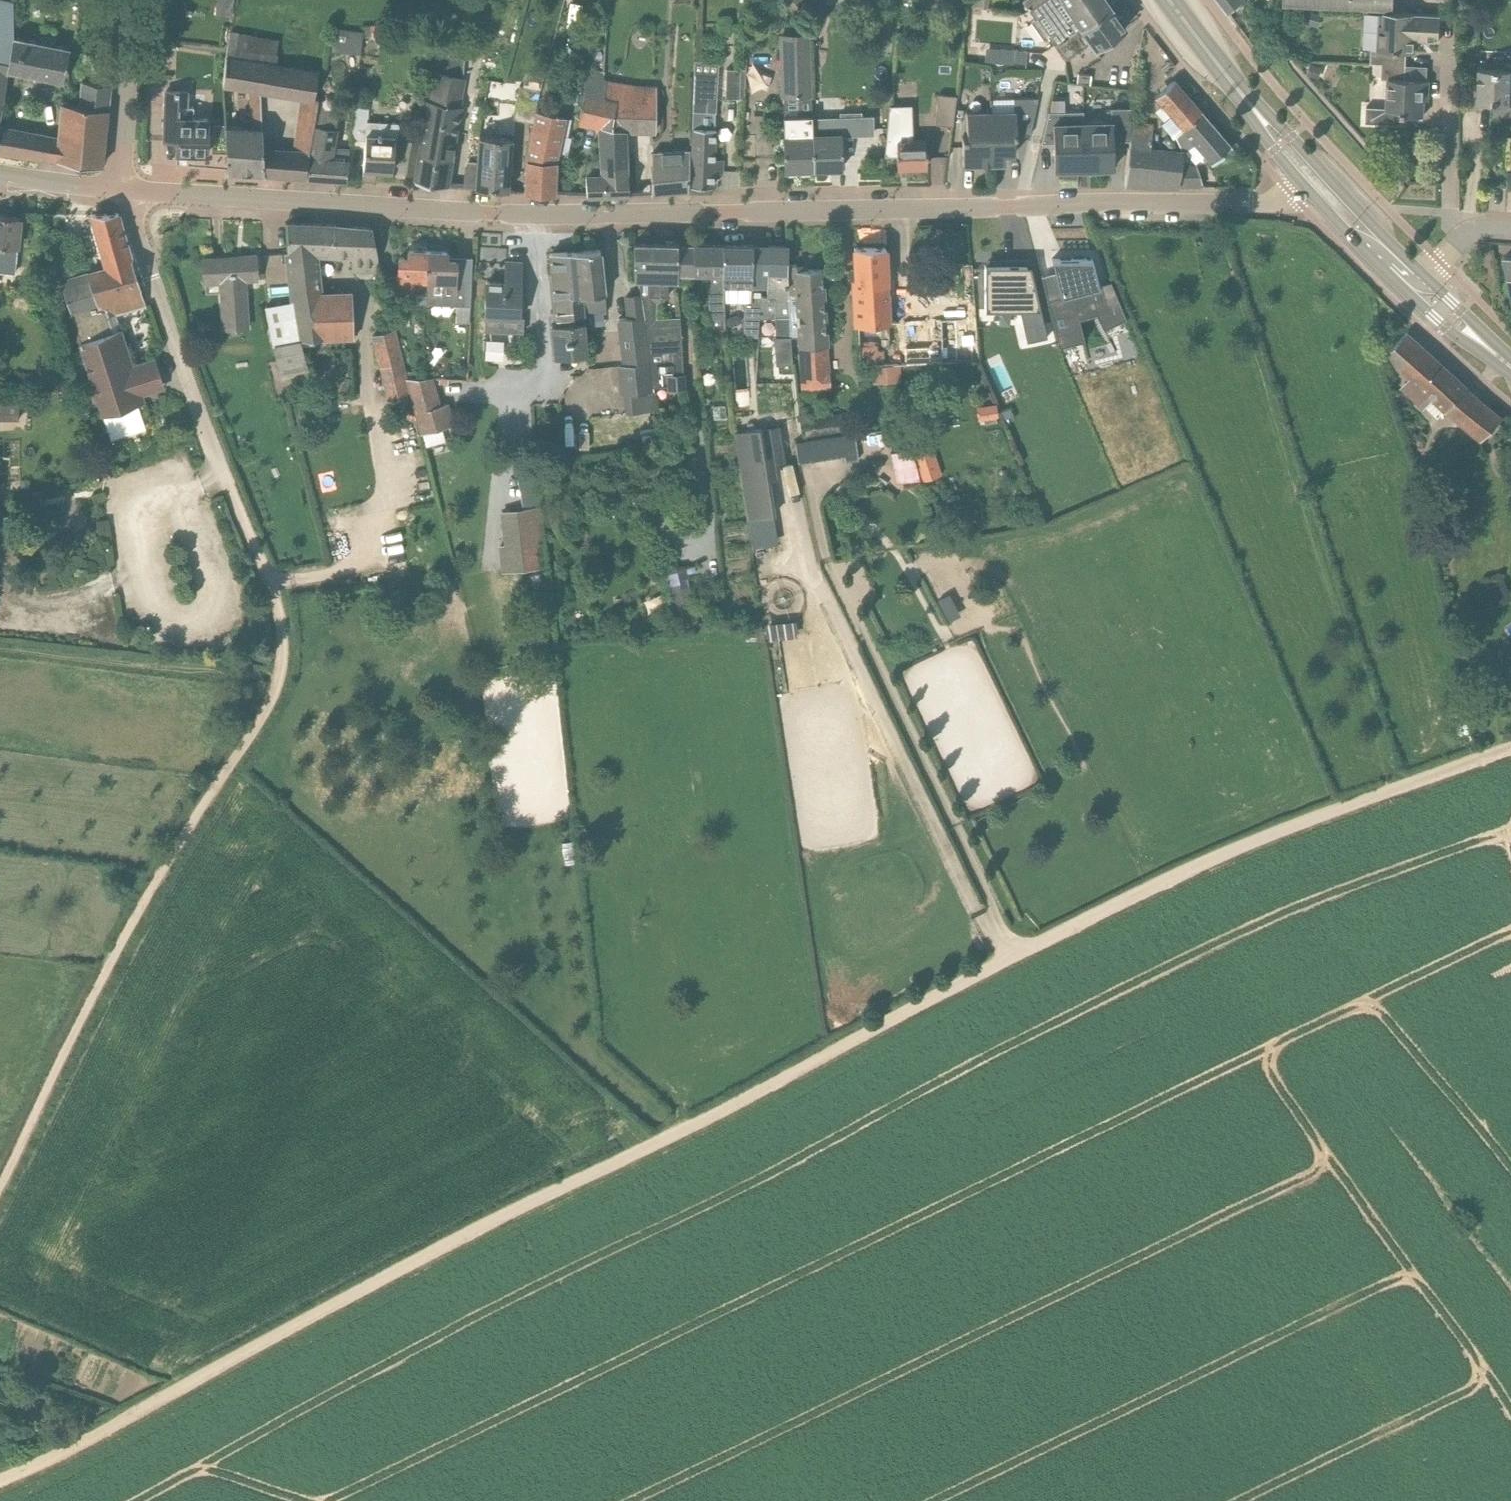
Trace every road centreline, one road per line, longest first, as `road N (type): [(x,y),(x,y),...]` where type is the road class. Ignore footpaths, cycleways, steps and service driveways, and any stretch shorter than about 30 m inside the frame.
road 1 (track): [(1510,747),(1311,817),(1132,894),(0,1479)]
road 2 (residential): [(1304,186),(1287,200),(1251,204),(533,215),(124,190)]
road 3 (track): [(0,1182),(148,894),(273,696),(280,655),(276,605),(228,486)]
road 4 (track): [(1016,952),(848,605),(826,576)]
road 5 (residential): [(228,486),(124,190)]
road 6 (primary): [(1425,277),(1236,89)]
road 7 (residential): [(124,190),(131,0)]
road 8 (primary): [(1304,186),(1398,284)]
road 9 (primary): [(1398,284),(1456,338),(1499,357)]
road 10 (residential): [(0,175),(124,190)]
road 11 (primary): [(1236,89),(1304,186)]

